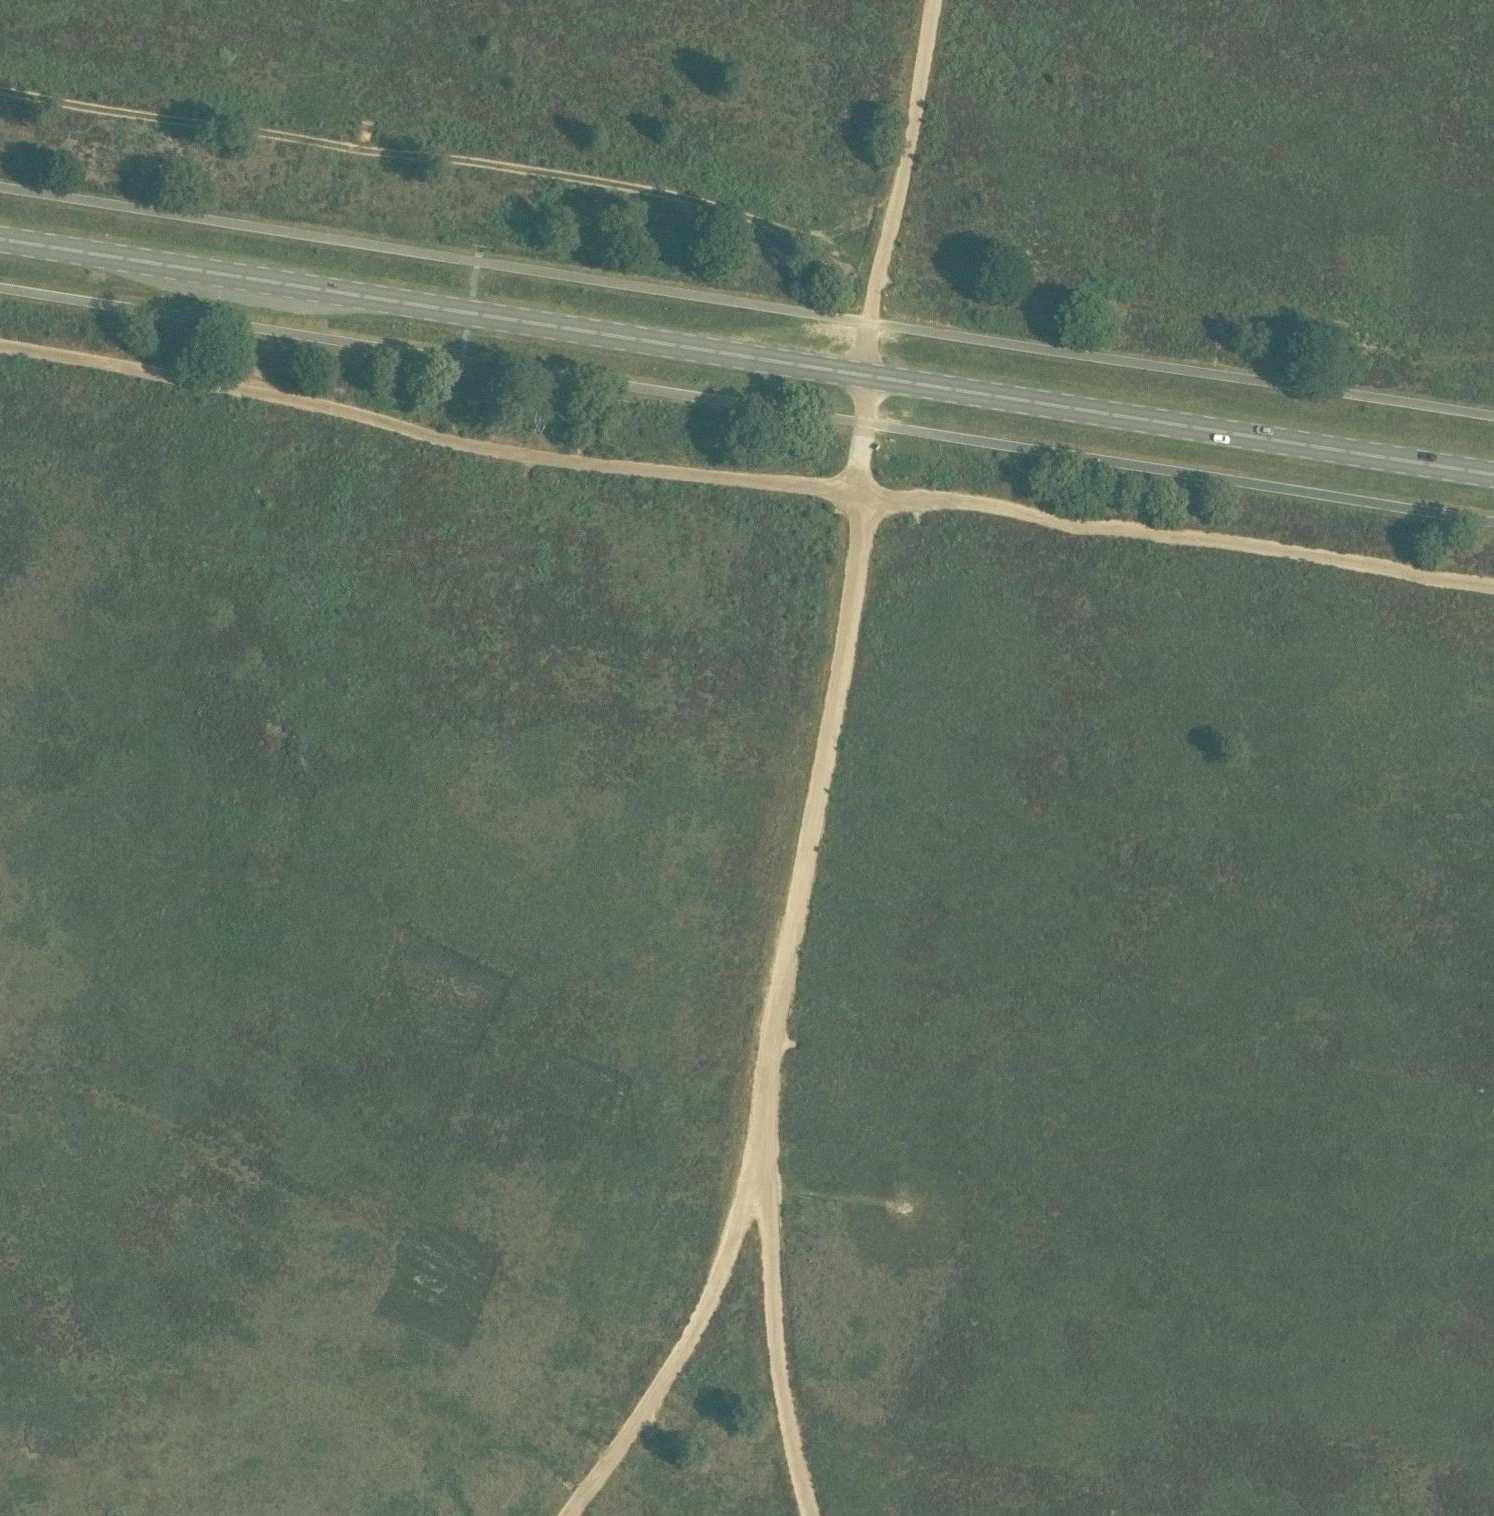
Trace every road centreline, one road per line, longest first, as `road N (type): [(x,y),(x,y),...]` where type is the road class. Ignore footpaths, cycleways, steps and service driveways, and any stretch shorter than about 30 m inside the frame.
road 1 (track): [(1493,359),(1368,351),(1183,314),(987,295),(863,268),(699,203),(0,90)]
road 2 (primary): [(1493,475),(0,239)]
road 3 (track): [(859,493),(527,457),(280,396),(0,345)]
road 4 (track): [(859,493),(859,573),(767,1072),(763,1152)]
road 5 (track): [(1493,586),(1029,511),(859,493)]
road 6 (track): [(934,0),(902,189),(867,322),(859,493)]
road 7 (track): [(567,1515),(700,1332),(763,1152)]
road 8 (track): [(763,1152),(778,1350),(812,1515)]

